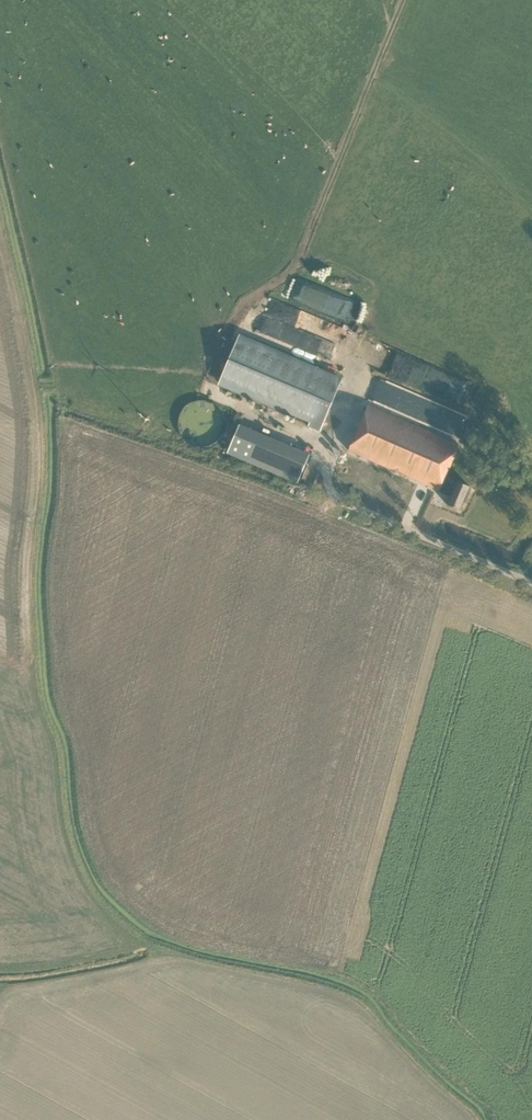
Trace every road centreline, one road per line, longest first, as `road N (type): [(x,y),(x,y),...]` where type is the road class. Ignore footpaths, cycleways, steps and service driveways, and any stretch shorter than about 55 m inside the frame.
road 1 (unclassified): [(531,583),(327,494)]

